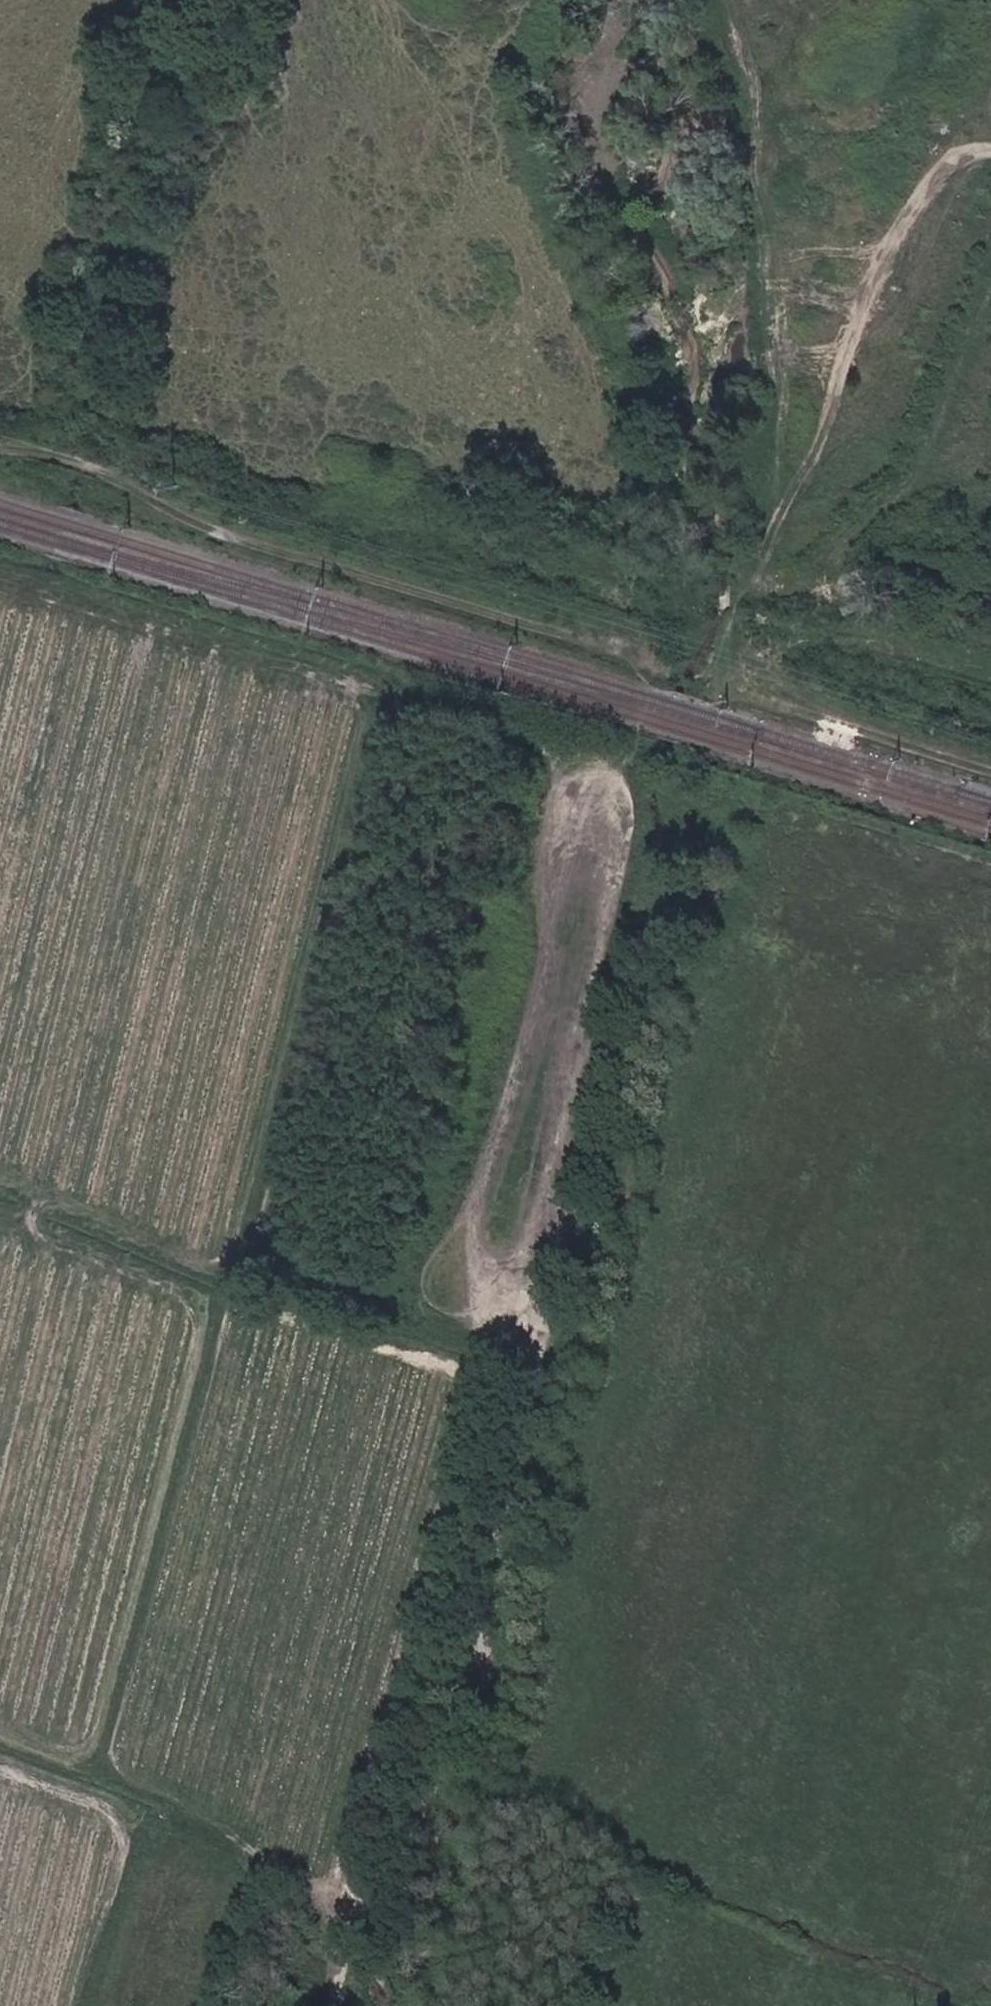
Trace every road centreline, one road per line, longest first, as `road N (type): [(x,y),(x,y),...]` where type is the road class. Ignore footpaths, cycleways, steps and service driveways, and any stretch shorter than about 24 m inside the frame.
road 1 (track): [(0,453),(54,455),(237,538),(623,647)]
road 2 (track): [(990,149),(948,159),(867,303),(733,644)]
road 3 (track): [(990,769),(758,697),(738,677),(733,644)]

